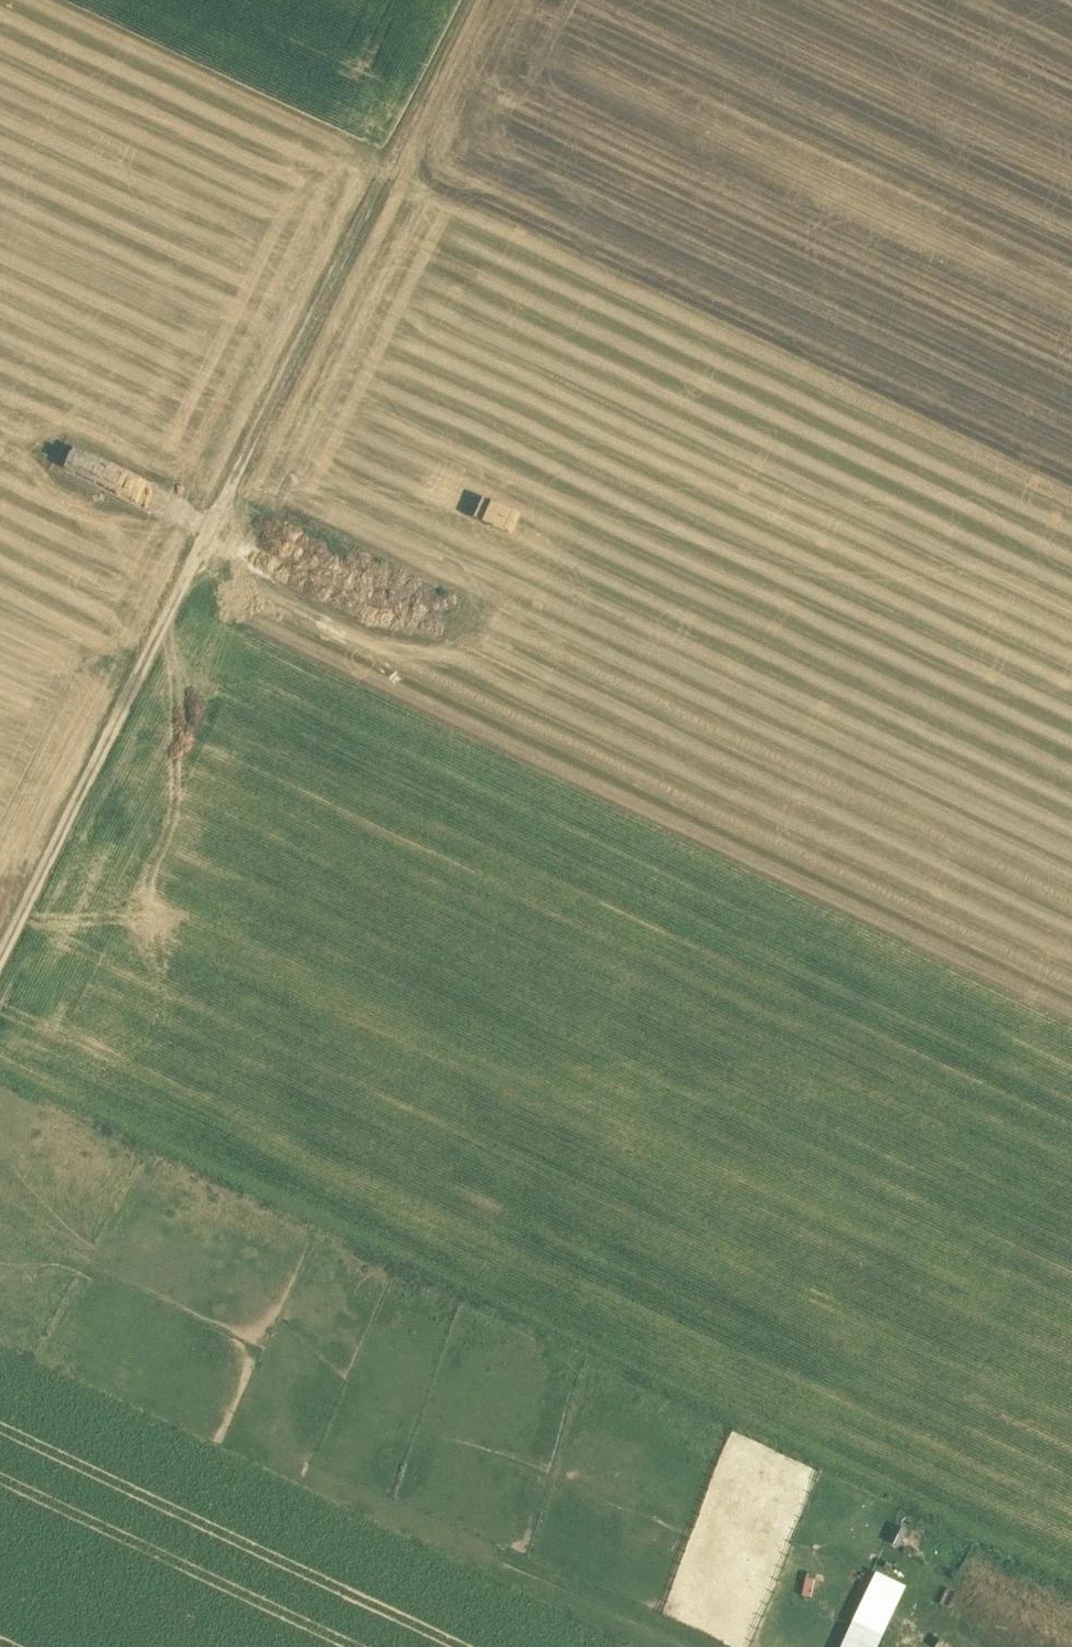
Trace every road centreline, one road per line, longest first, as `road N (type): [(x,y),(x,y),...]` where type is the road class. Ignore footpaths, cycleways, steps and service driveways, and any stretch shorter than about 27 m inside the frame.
road 1 (track): [(492,0),(0,1006)]

